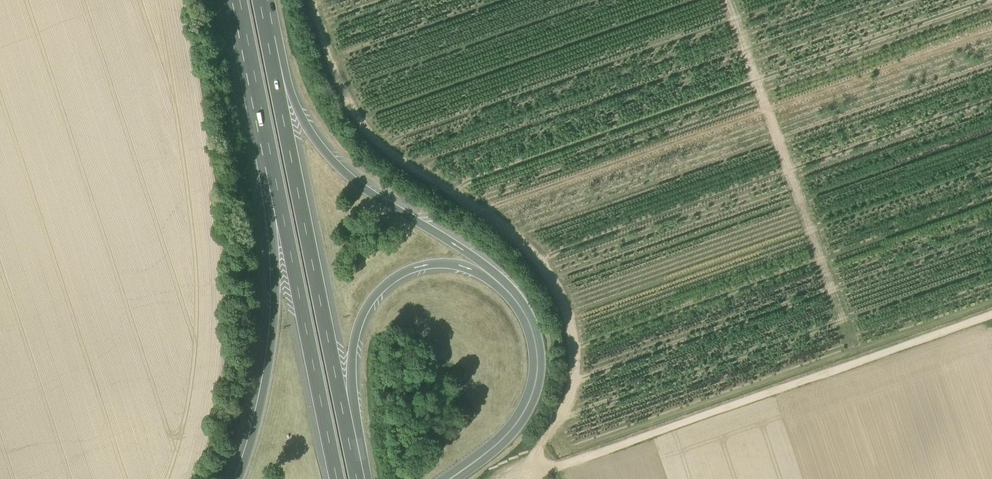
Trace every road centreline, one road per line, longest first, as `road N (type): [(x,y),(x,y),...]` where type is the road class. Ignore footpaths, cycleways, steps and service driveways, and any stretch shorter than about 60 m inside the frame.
road 1 (track): [(991,315),(542,473)]
road 2 (motorway): [(348,442),(267,37)]
road 3 (motorway): [(526,318),(518,298),(479,260),(336,165),(299,114),(267,37)]
road 4 (motorway): [(261,106),(337,478)]
road 5 (motorway): [(261,106),(275,311),(239,478)]
road 6 (motorway): [(348,442),(353,344),(372,299),(393,278),(425,265),(459,266),(500,288),(526,318)]
road 7 (motorway): [(448,478),(498,444),(524,410),(537,359),(526,318)]

